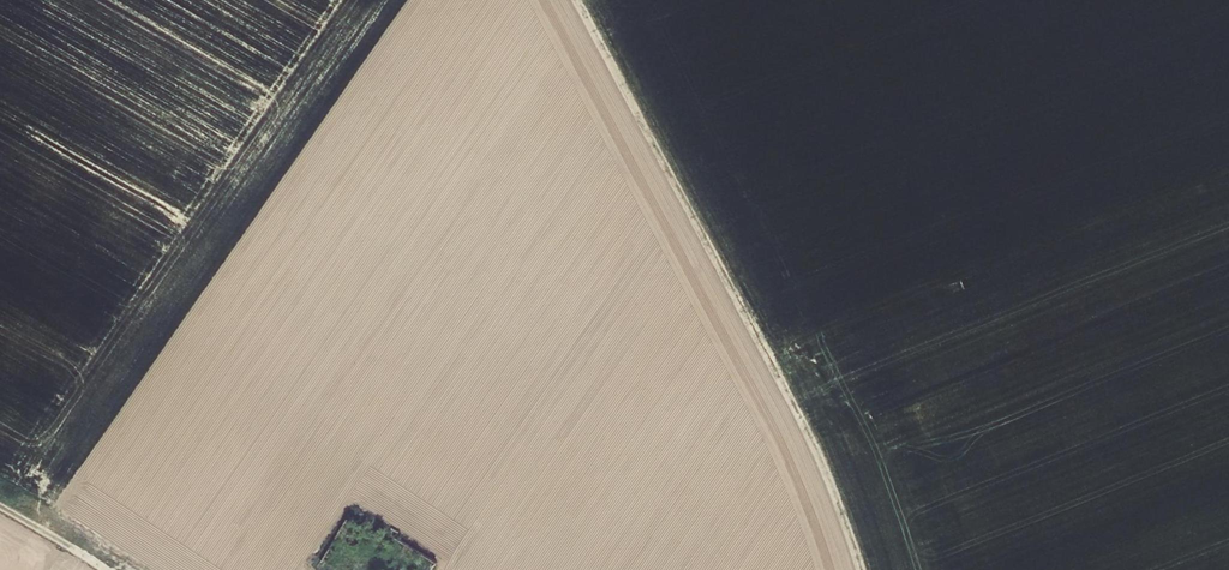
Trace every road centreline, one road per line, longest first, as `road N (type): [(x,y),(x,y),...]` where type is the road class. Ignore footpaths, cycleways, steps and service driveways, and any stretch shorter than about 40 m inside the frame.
road 1 (track): [(112,569),(0,501)]

